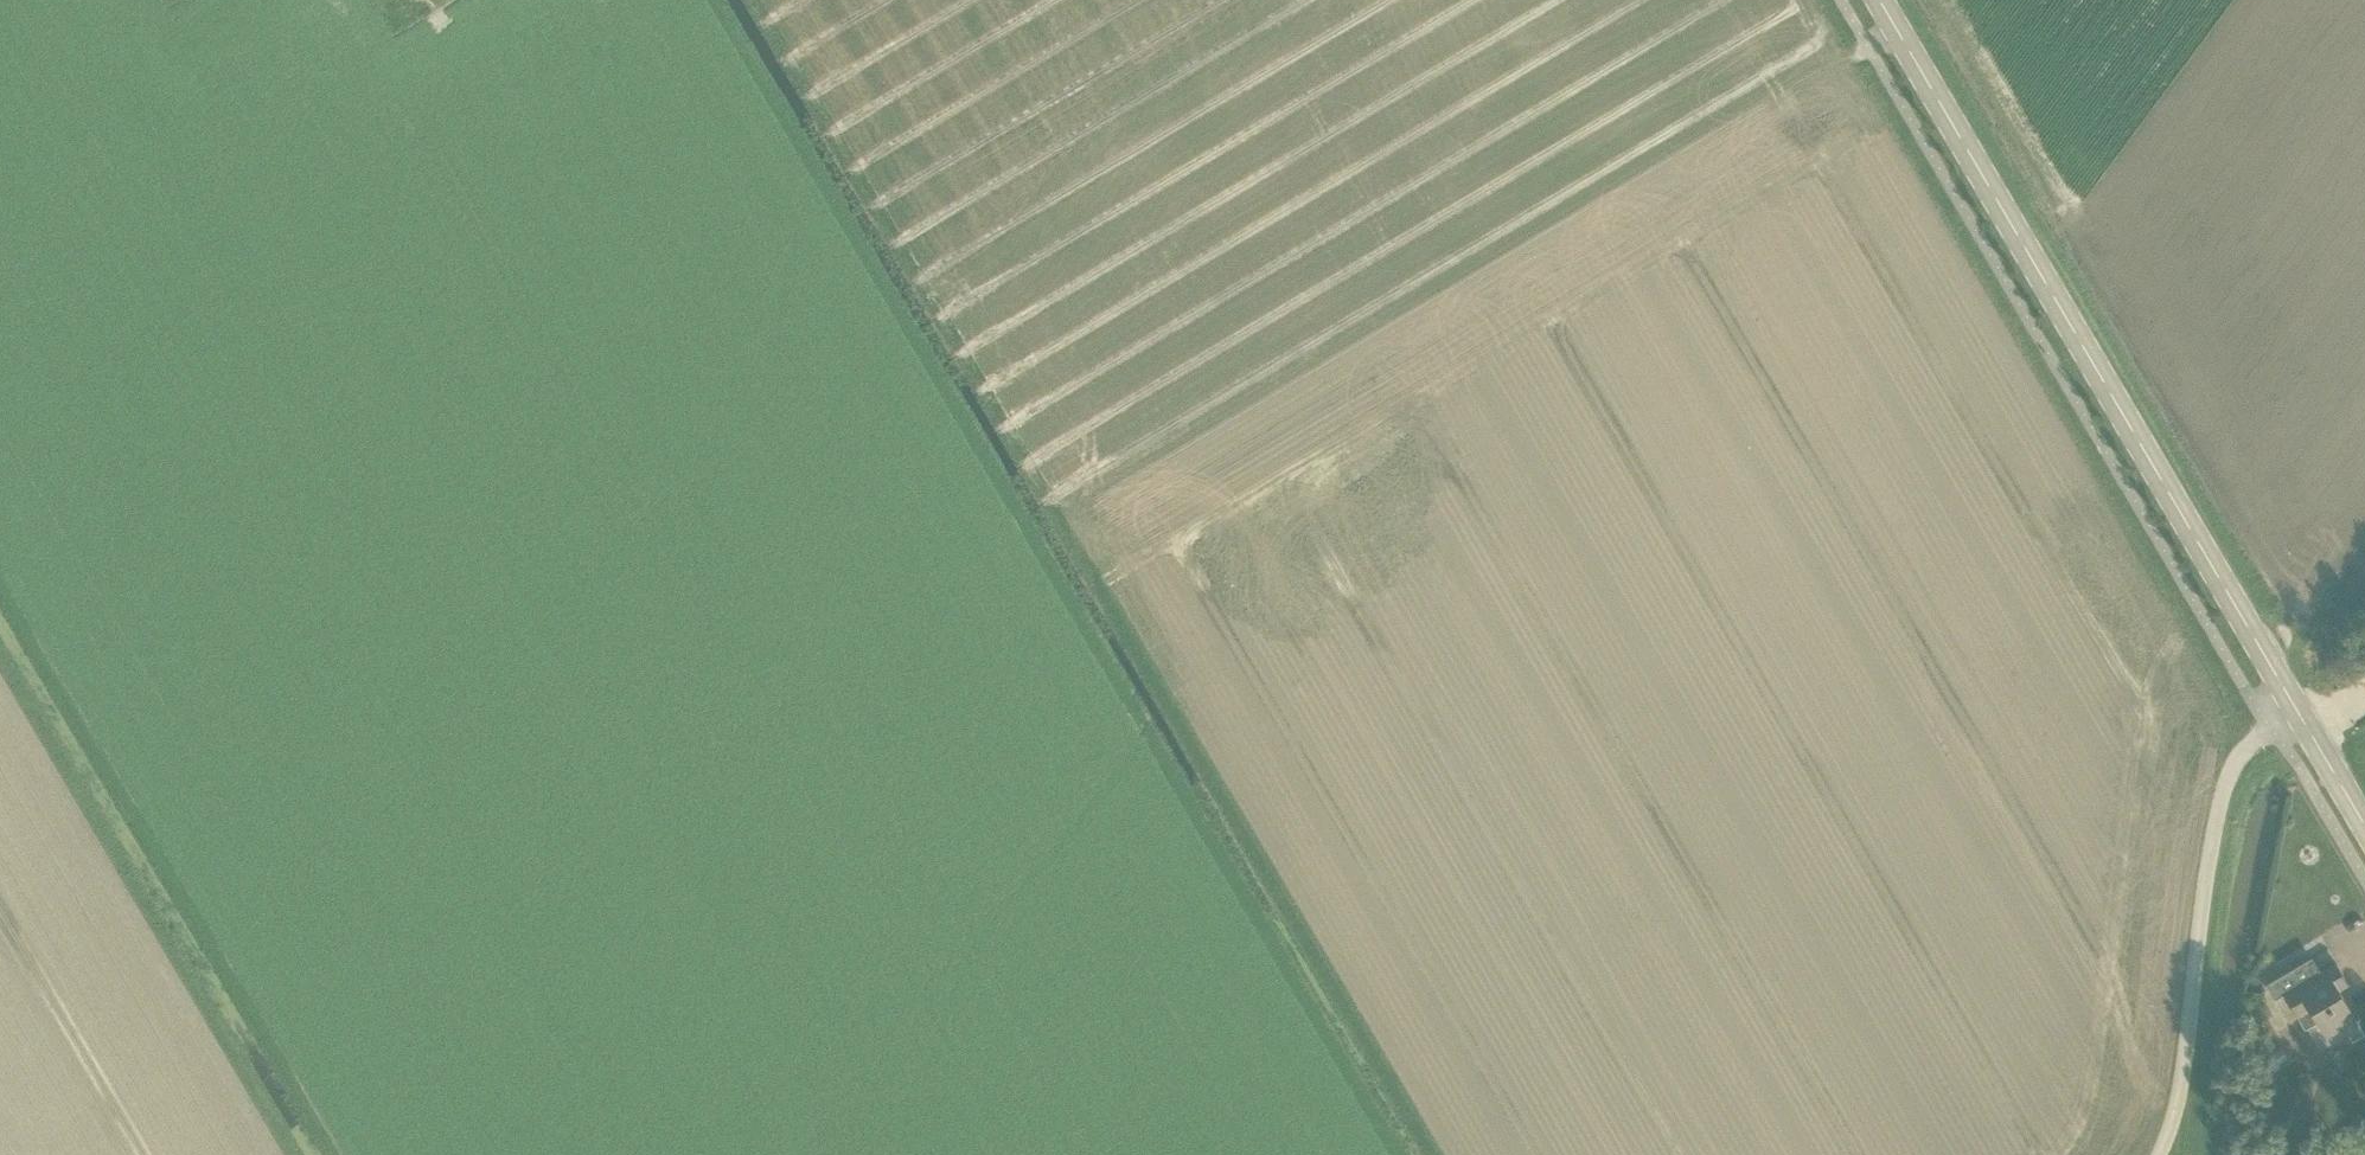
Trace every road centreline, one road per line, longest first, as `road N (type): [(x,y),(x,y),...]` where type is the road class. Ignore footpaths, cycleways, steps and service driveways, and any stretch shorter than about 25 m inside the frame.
road 1 (tertiary): [(2364,822),(1882,0)]

